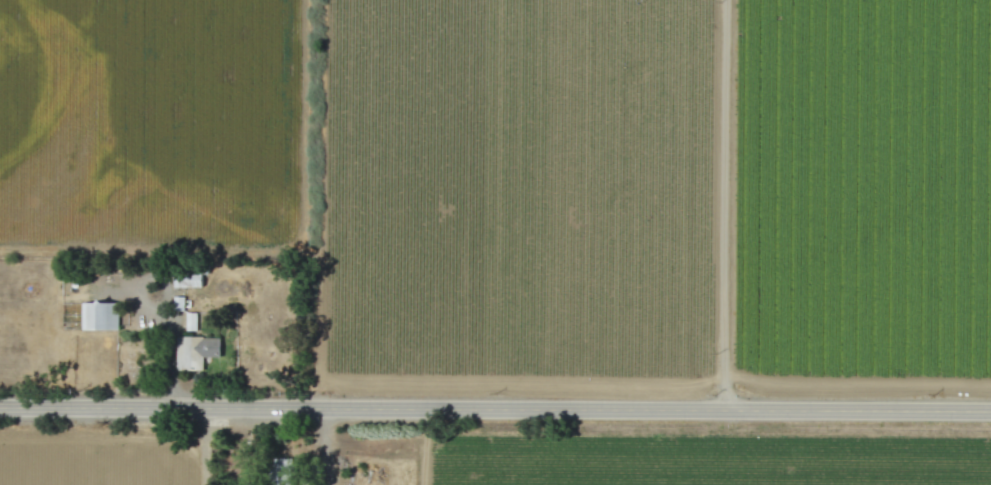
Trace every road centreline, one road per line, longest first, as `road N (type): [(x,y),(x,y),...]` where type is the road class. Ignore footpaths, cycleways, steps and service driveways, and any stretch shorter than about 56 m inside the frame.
road 1 (tertiary): [(0,405),(990,412)]
road 2 (residential): [(724,0),(725,411)]

